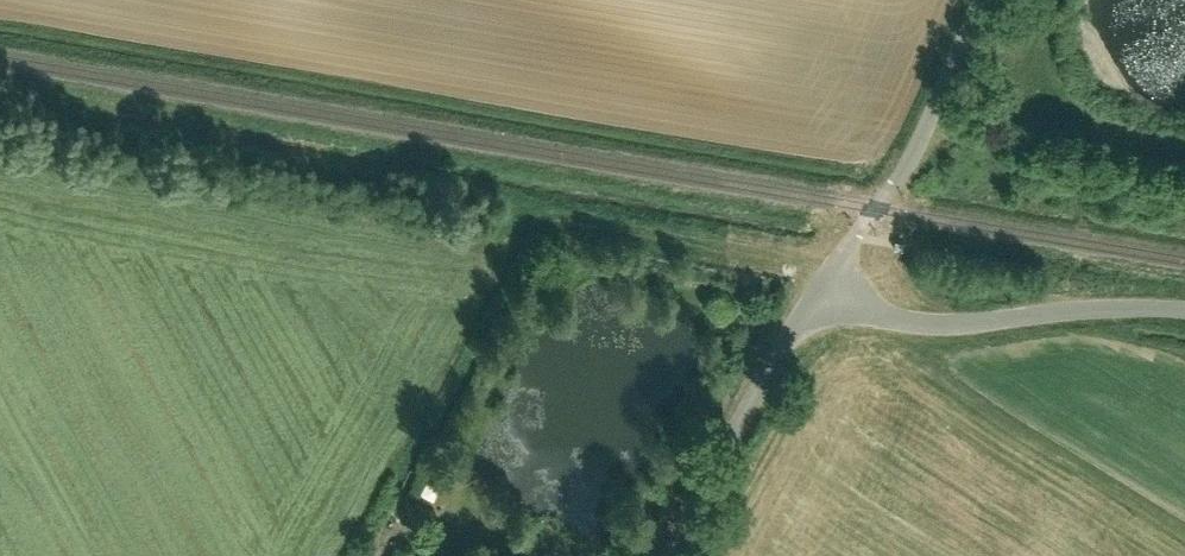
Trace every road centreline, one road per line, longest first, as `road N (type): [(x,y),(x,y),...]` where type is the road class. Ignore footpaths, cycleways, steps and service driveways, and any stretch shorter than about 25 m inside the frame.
road 1 (residential): [(976,0),(918,142),(676,555)]
road 2 (track): [(1184,316),(981,327),(829,285)]

